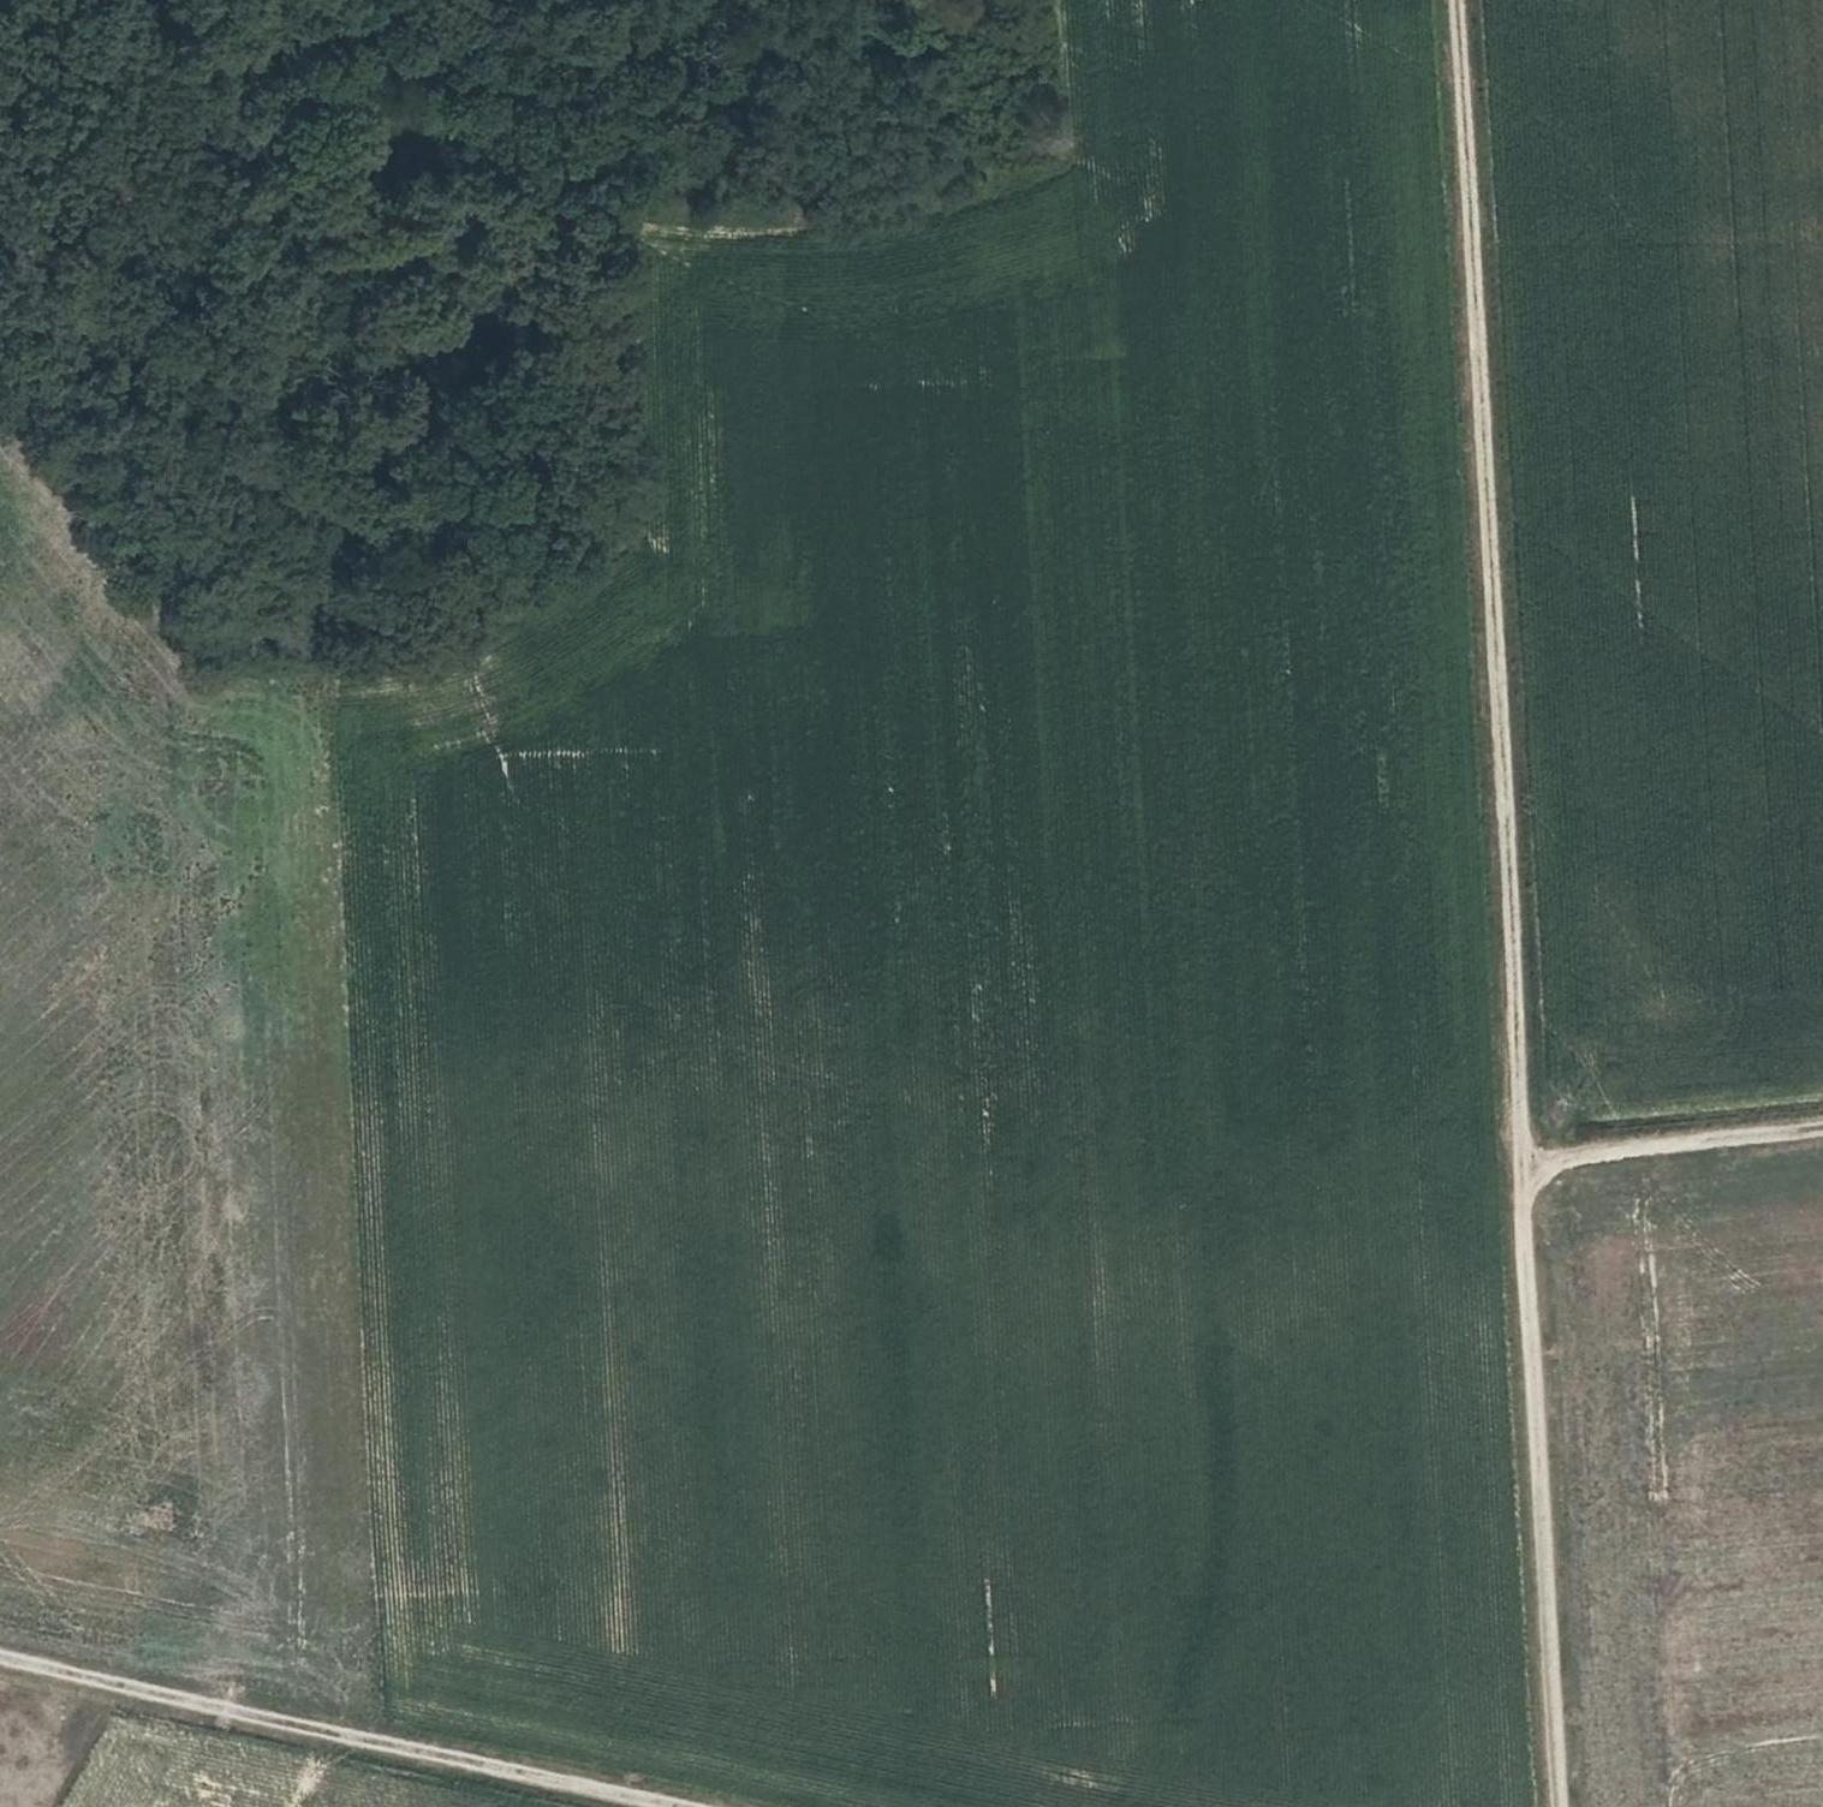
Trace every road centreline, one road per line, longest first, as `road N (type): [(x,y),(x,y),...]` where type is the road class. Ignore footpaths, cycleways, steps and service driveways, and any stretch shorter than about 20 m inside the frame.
road 1 (unclassified): [(1557,1806),(1456,0)]
road 2 (track): [(0,1661),(677,1806)]
road 3 (track): [(1524,1166),(1822,1134)]

